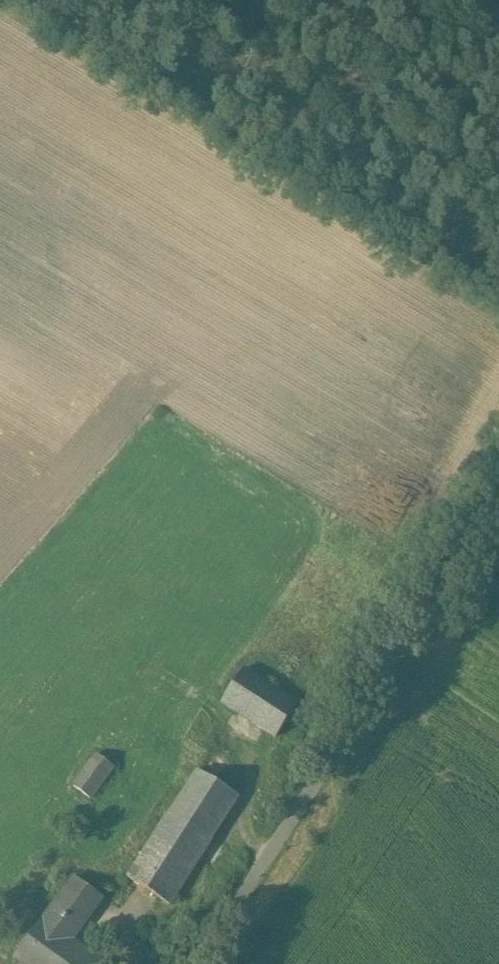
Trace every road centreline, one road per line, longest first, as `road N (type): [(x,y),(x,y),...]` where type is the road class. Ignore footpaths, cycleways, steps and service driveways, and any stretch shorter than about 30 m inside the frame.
road 1 (unclassified): [(498,499),(200,963)]

